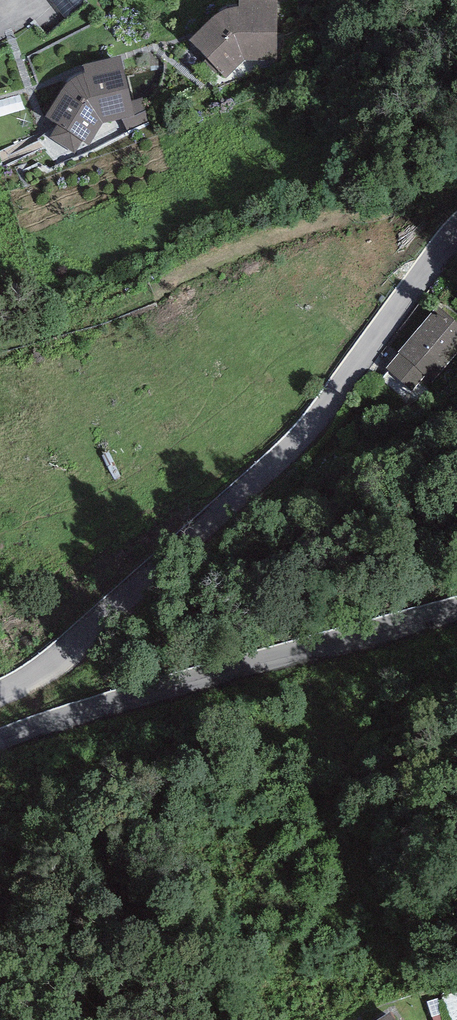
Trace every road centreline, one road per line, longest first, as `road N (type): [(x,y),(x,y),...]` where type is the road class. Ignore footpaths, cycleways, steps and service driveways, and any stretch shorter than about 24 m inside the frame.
road 1 (tertiary): [(0,694),(51,668),(292,445),(456,231)]
road 2 (tertiary): [(456,612),(300,650),(0,747)]

